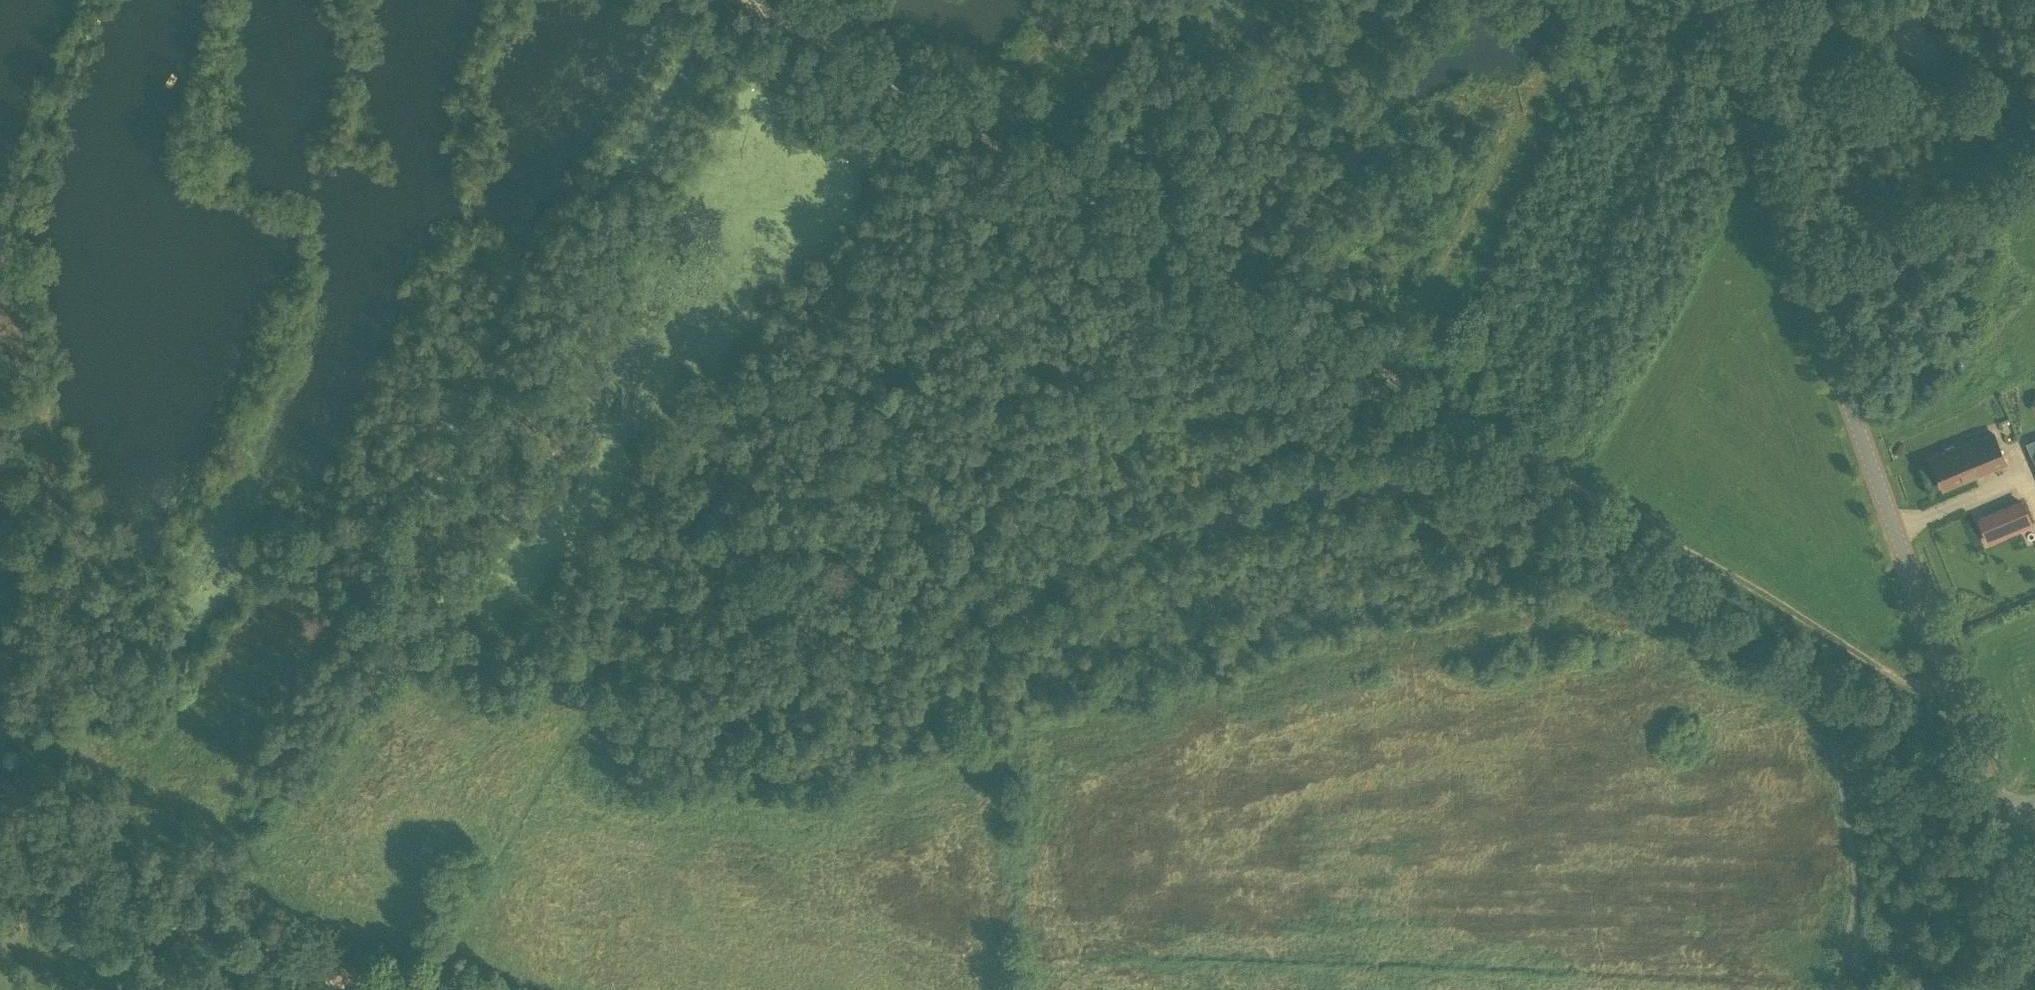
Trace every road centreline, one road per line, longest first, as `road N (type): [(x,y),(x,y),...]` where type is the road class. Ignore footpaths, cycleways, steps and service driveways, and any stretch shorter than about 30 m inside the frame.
road 1 (tertiary): [(2034,900),(1702,0)]
road 2 (track): [(1078,202),(1856,665)]
road 3 (track): [(727,0),(1078,202)]
road 4 (track): [(215,926),(16,856)]
road 5 (track): [(385,986),(215,926)]
road 6 (track): [(1856,665),(1969,725)]

